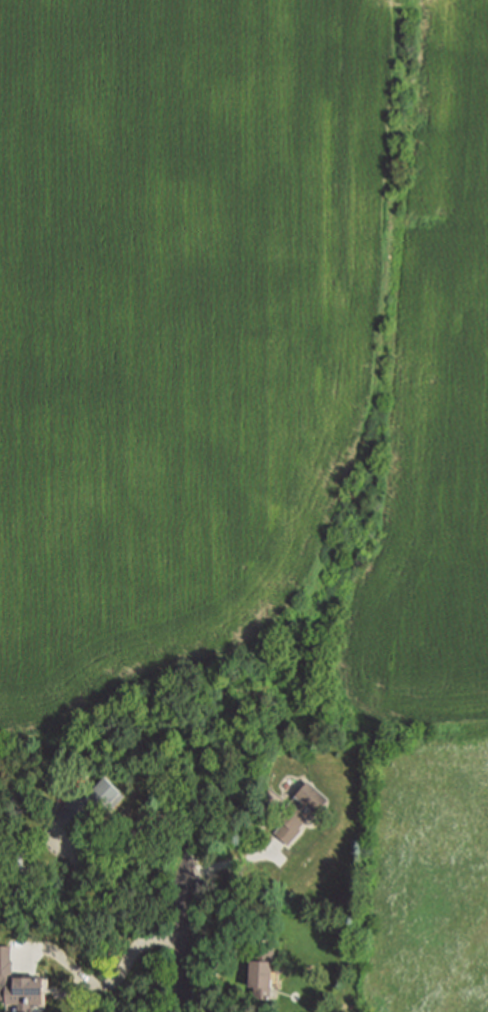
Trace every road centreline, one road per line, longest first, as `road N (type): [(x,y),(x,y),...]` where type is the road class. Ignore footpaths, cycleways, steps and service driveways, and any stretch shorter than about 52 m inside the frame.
road 1 (residential): [(182,1011),(185,863)]

